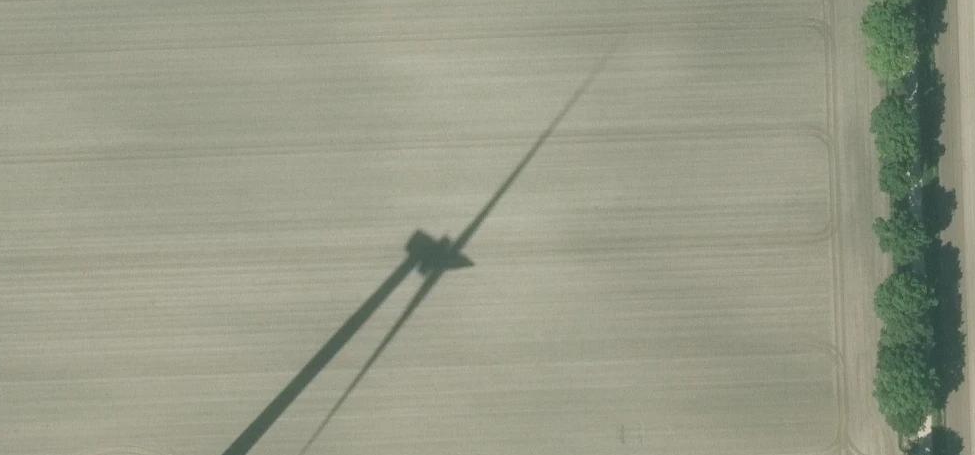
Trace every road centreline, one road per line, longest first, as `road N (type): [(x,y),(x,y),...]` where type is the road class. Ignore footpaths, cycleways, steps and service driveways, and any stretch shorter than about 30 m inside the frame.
road 1 (track): [(910,0),(929,454)]

